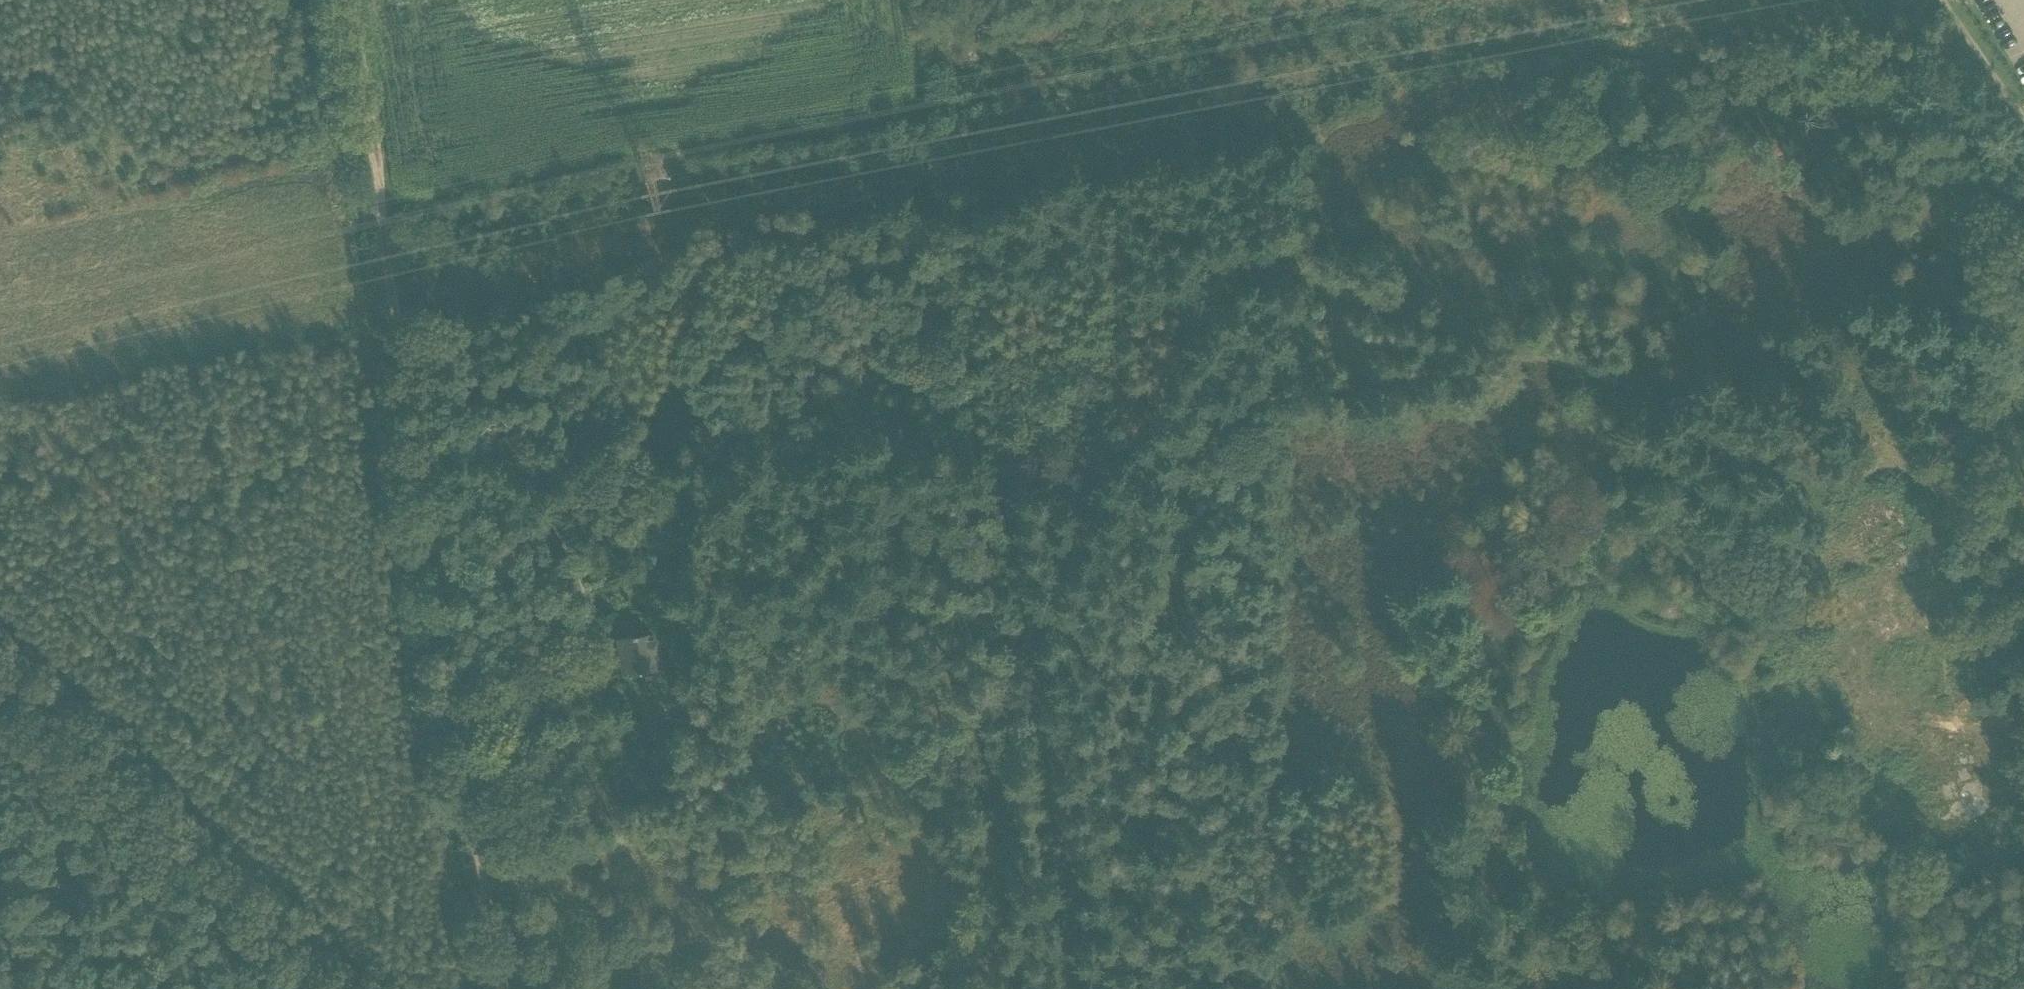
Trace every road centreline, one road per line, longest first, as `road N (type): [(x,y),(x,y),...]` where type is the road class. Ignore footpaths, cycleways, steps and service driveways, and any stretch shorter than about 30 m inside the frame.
road 1 (track): [(351,0),(418,466),(509,988)]
road 2 (track): [(1938,0),(2023,124)]

